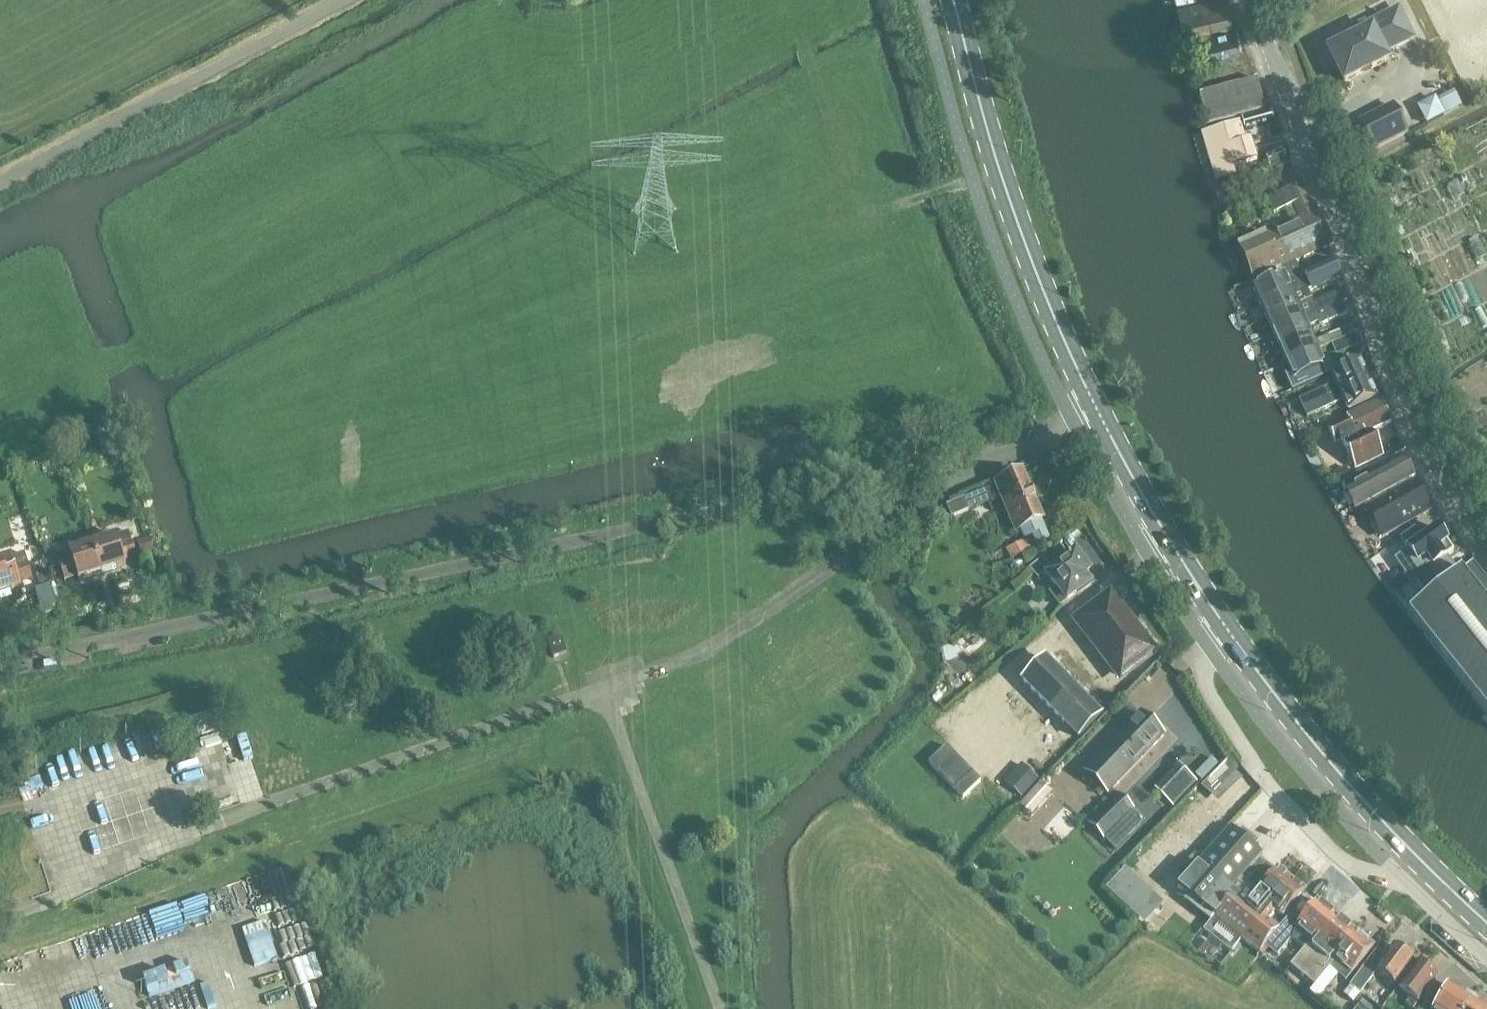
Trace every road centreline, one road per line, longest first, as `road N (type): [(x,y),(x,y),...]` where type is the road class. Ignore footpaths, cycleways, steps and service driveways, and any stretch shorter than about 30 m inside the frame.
road 1 (unclassified): [(0,669),(540,543),(997,452),(1100,416)]
road 2 (tertiary): [(1486,542),(1436,473),(1250,0)]
road 3 (residential): [(1224,624),(1204,641),(1204,674),(1255,767),(1336,855),(1356,867),(1401,874),(1486,955)]
road 4 (primary): [(1100,416),(1014,219),(952,0)]
road 5 (primary): [(1486,924),(1304,730),(1224,624)]
road 6 (primary): [(1224,624),(1100,416)]
road 7 (track): [(864,213),(1000,173)]

